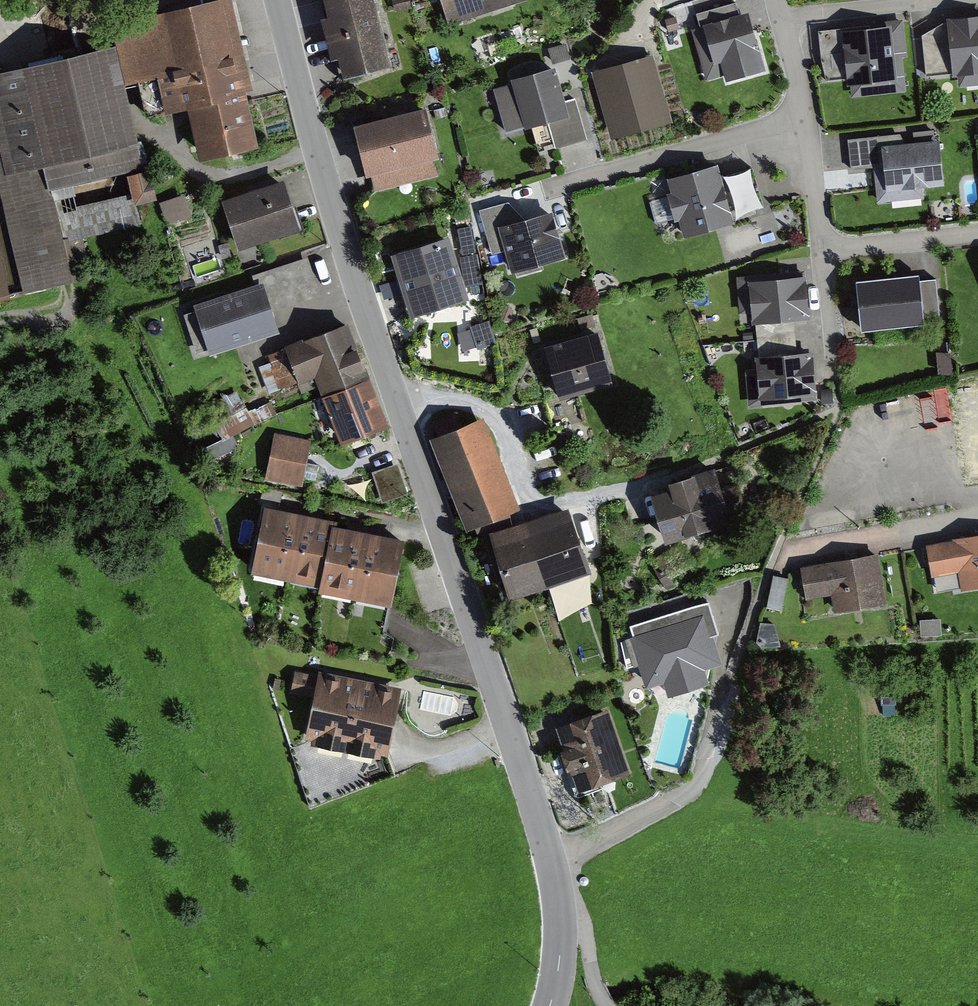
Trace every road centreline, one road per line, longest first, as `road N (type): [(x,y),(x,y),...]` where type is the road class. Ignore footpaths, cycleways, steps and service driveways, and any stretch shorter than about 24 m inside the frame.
road 1 (tertiary): [(550,1005),(560,948),(551,862),(339,234),(277,0)]
road 2 (residential): [(805,115),(547,187)]
road 3 (residential): [(977,517),(793,554)]
road 4 (residential): [(824,252),(977,233)]
road 5 (residential): [(805,115),(824,252)]

